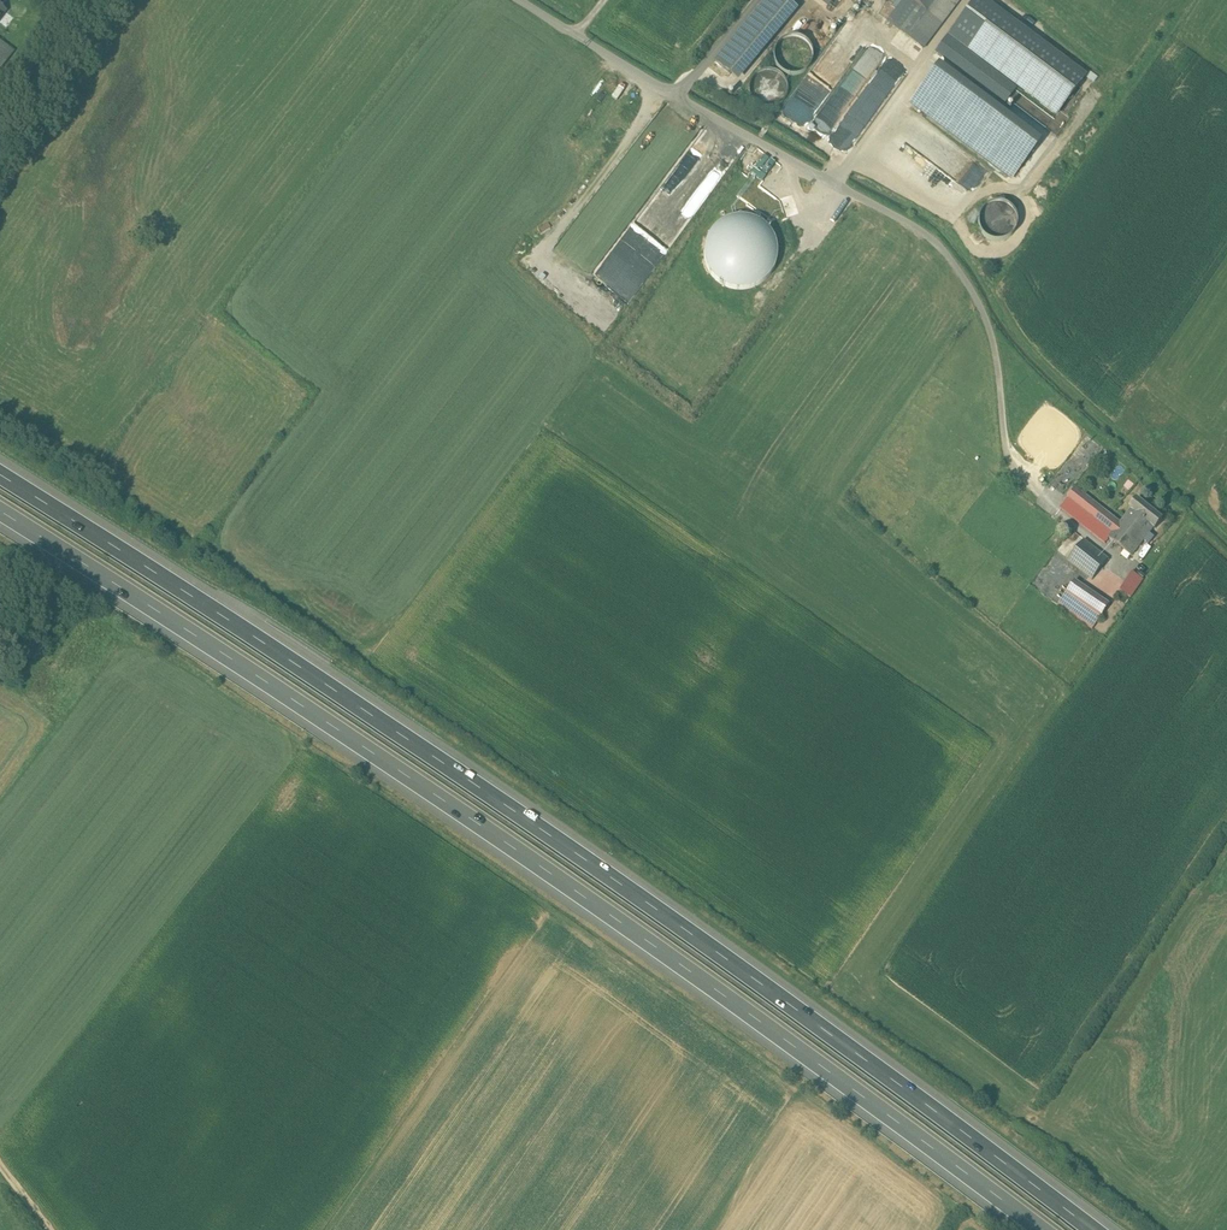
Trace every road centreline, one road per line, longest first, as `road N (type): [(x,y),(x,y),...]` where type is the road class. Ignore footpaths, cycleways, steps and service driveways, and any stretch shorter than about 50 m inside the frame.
road 1 (motorway): [(1096,1229),(895,1076),(549,831),(0,471)]
road 2 (motorway): [(0,511),(506,851),(1035,1229)]
road 3 (unclassified): [(97,0),(0,141)]

